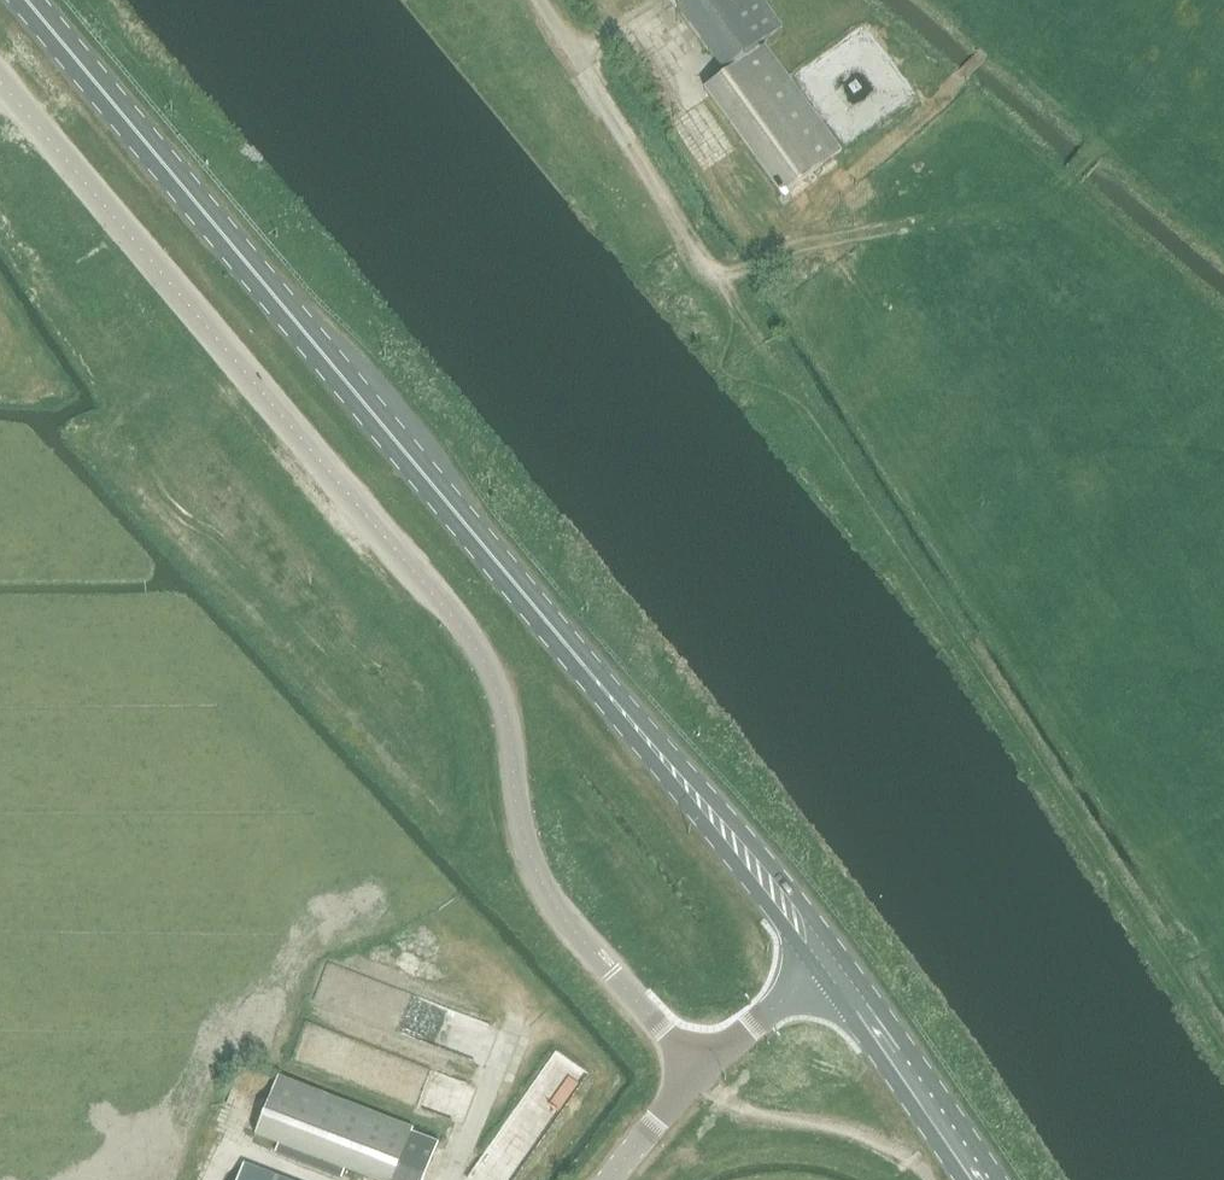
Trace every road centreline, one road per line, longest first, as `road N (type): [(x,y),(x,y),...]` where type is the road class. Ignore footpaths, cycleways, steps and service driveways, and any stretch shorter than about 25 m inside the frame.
road 1 (primary): [(827,959),(25,0)]
road 2 (unclassified): [(704,1069),(555,904),(514,803),(506,715),(466,631),(0,86)]
road 3 (track): [(718,273),(732,306),(1223,1050)]
road 4 (track): [(718,273),(861,233),(1007,214),(1063,185),(1100,145)]
road 5 (primary): [(980,1179),(827,959)]
road 6 (unclassified): [(633,143),(539,0)]
road 7 (unclassified): [(704,1069),(827,959)]
road 8 (track): [(633,143),(701,261),(718,273)]
road 9 (unclassified): [(609,1179),(704,1069)]
road 10 (track): [(217,1179),(233,1149),(315,1179)]

